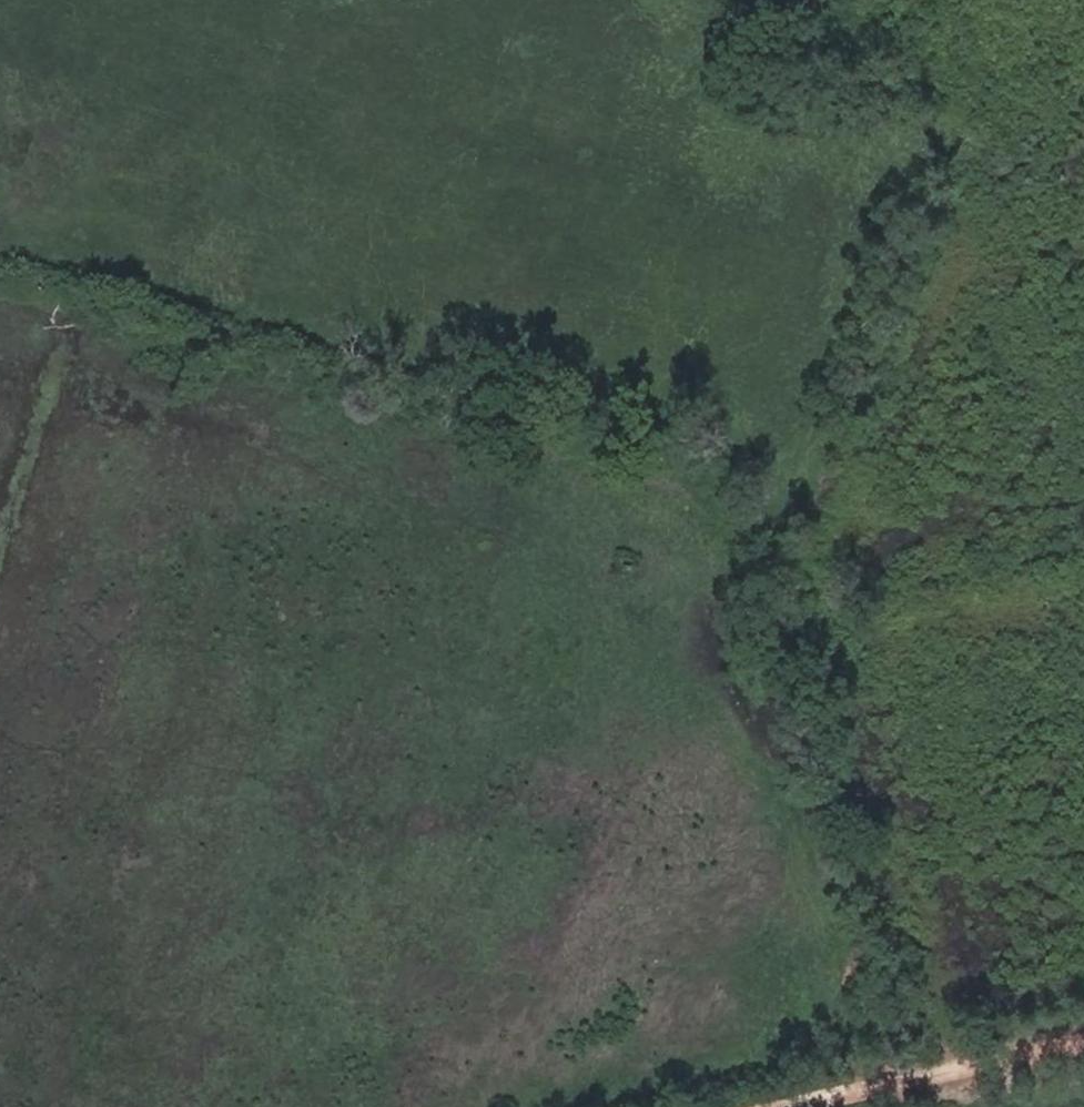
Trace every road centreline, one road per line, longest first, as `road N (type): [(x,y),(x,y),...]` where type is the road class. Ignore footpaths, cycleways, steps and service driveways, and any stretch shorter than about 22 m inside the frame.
road 1 (unclassified): [(1083,1050),(824,1106)]

